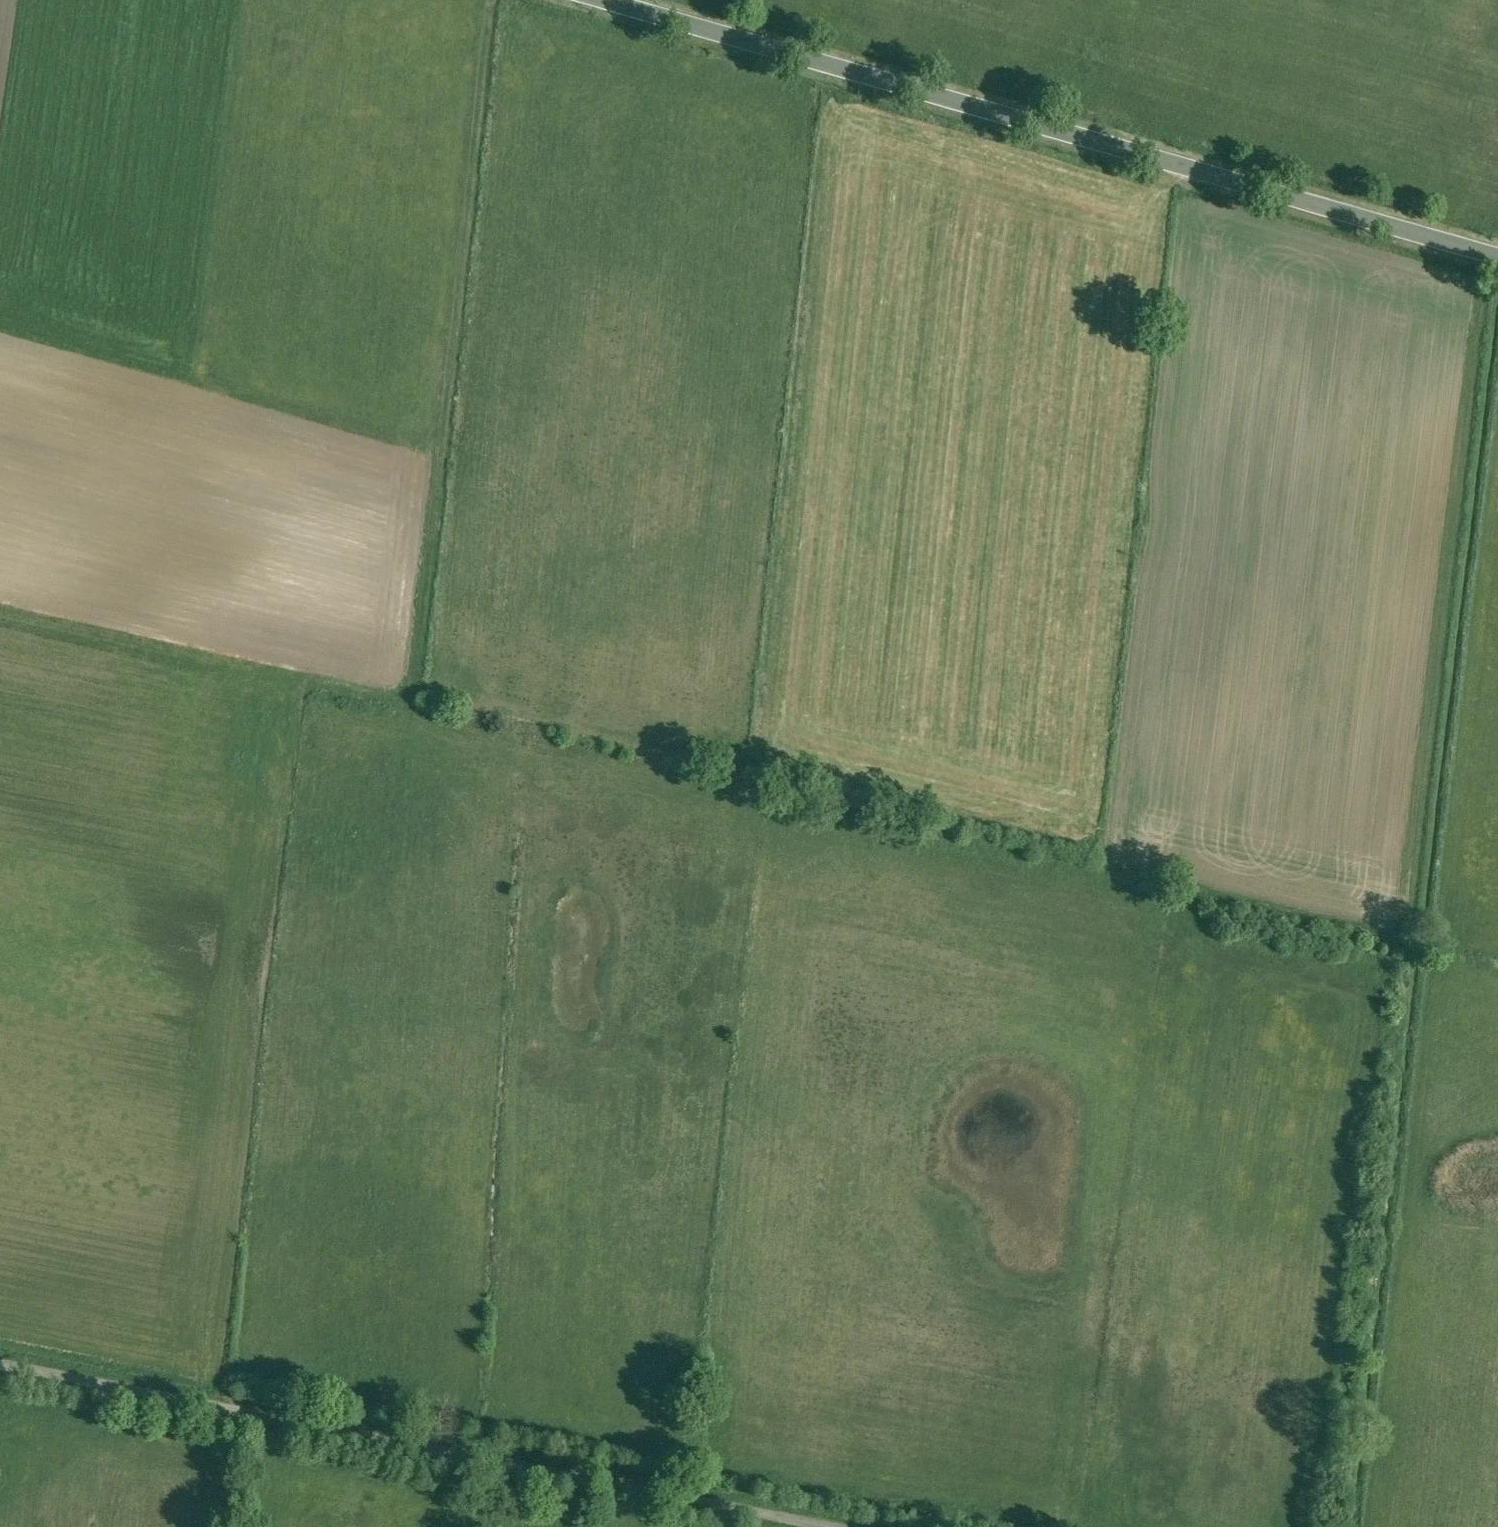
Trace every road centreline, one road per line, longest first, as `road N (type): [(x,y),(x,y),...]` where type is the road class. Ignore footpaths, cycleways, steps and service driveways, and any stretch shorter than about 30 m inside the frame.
road 1 (tertiary): [(1497,240),(668,0)]
road 2 (track): [(825,1526),(0,1365)]

